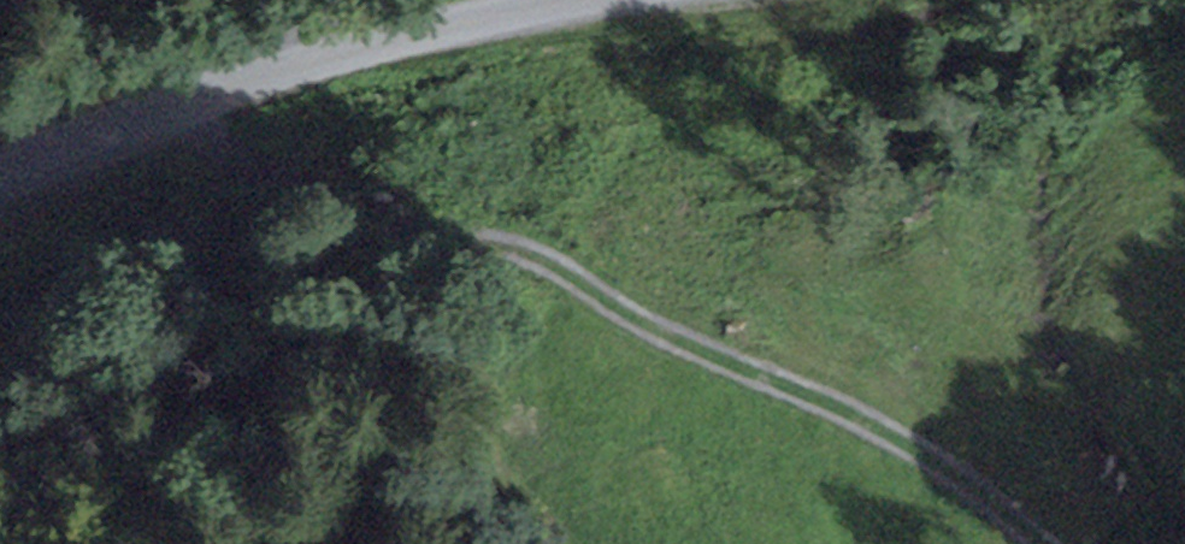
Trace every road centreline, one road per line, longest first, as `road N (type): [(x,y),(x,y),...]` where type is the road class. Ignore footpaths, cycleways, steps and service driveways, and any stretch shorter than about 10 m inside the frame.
road 1 (track): [(1049,543),(905,445),(535,253),(374,218),(136,111)]
road 2 (unclassified): [(619,0),(400,34),(0,156)]

